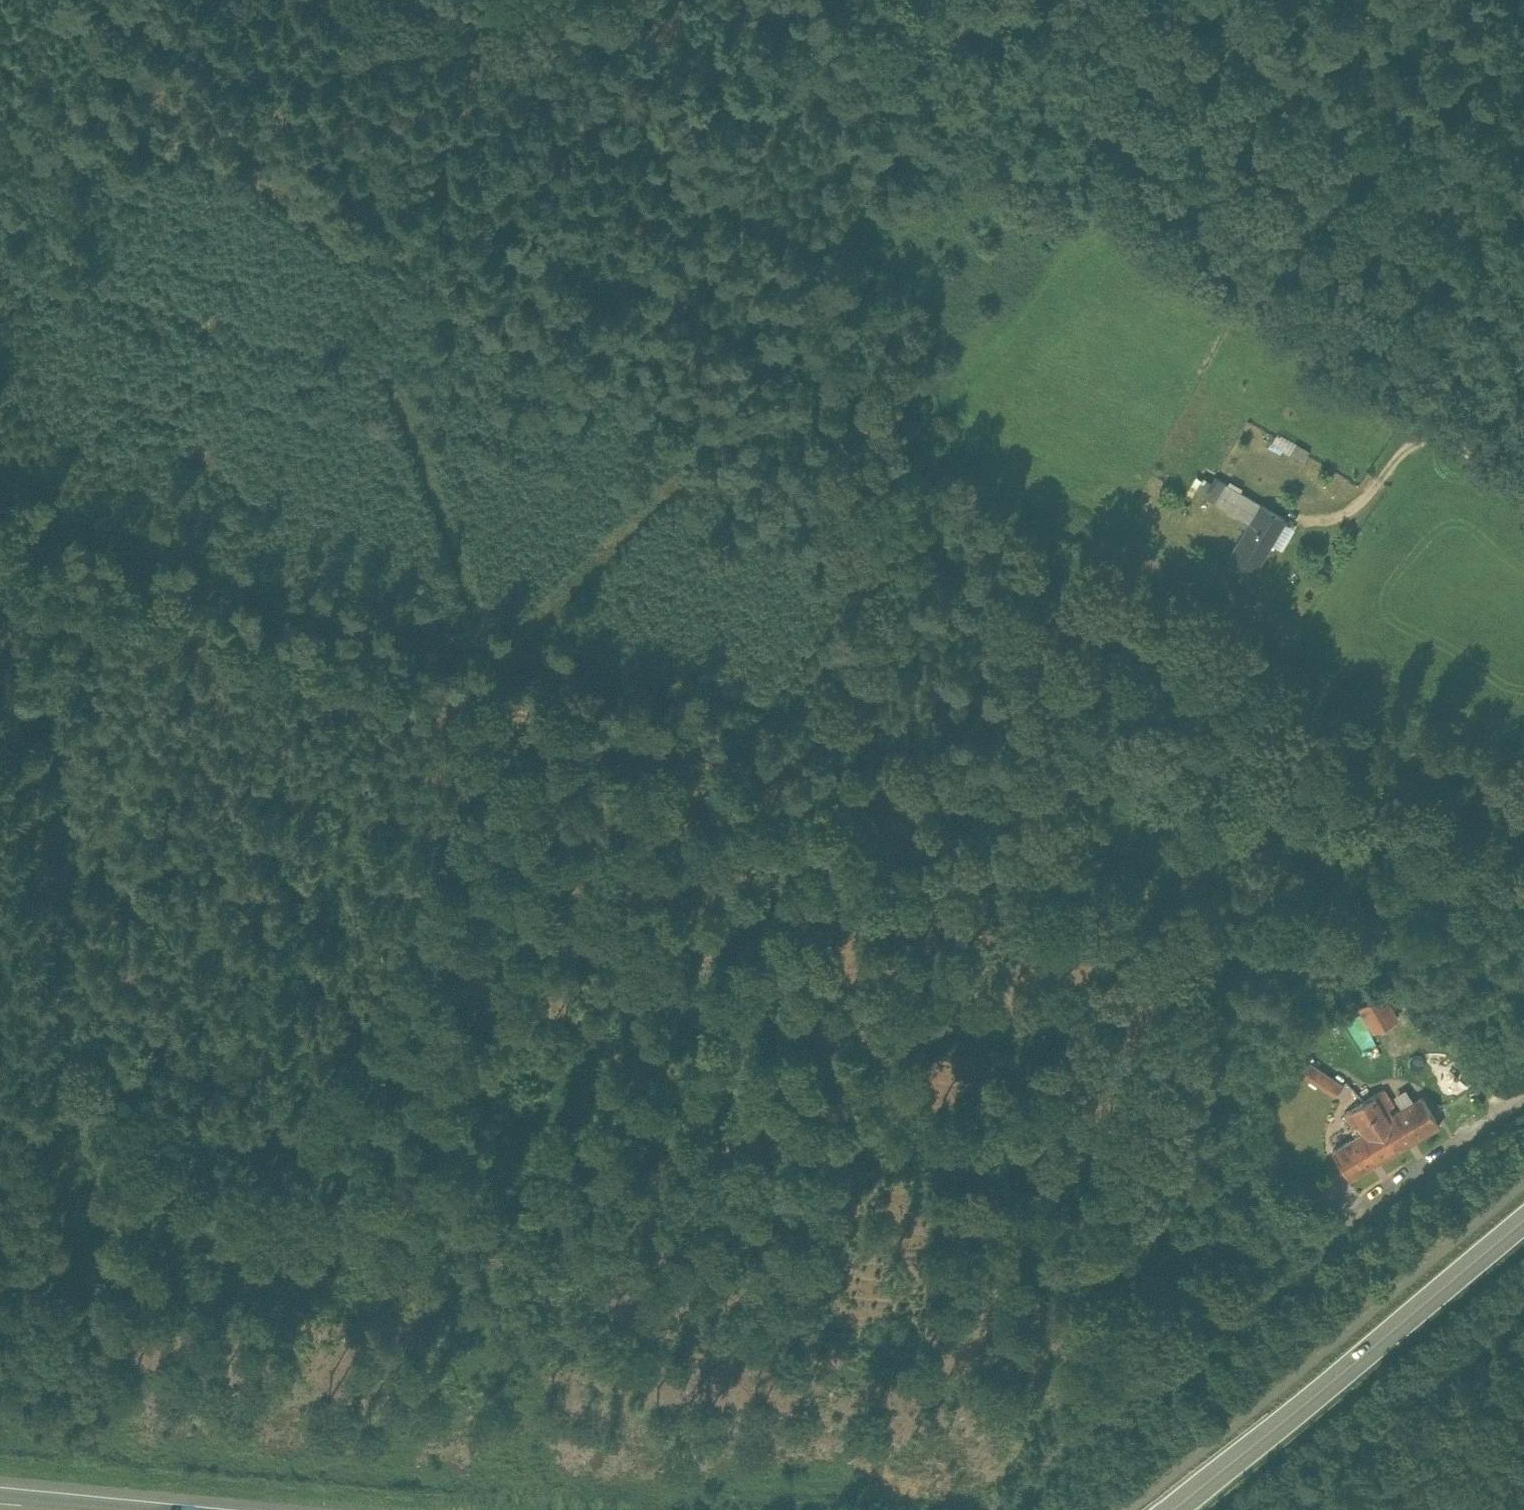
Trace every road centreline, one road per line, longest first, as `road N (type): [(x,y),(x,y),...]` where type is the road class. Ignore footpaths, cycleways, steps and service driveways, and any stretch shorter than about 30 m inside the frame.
road 1 (unclassified): [(1523,1100),(1266,1282),(992,1509)]
road 2 (secondary): [(1168,1509),(1523,1216)]

